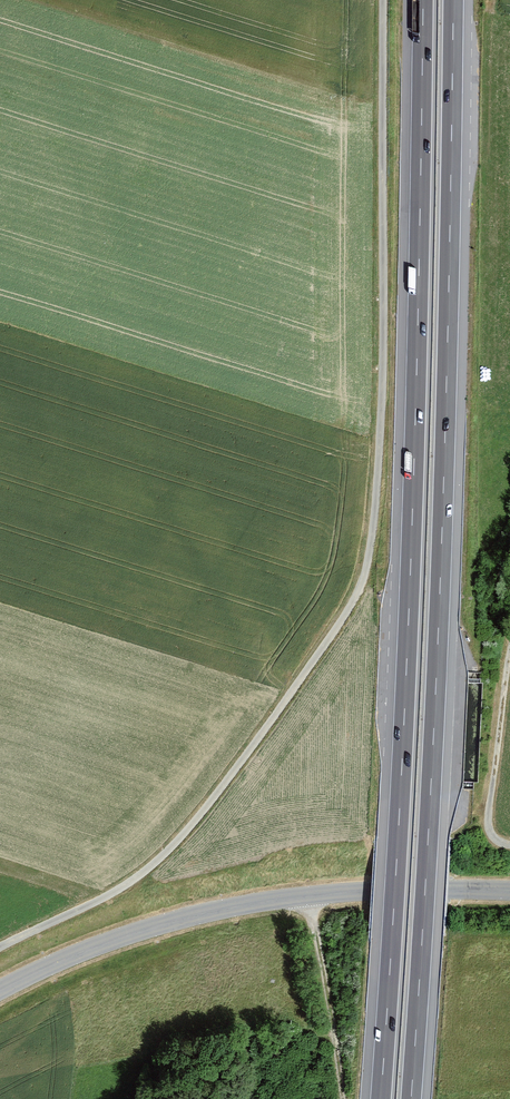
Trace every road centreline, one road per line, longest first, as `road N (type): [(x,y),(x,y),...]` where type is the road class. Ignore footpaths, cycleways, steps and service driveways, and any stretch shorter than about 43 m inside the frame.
road 1 (track): [(383,0),(383,365),(364,580),(286,700),(177,841),(114,892),(0,947)]
road 2 (motorway): [(423,0),(408,629),(381,1098)]
road 3 (motorway): [(411,1098),(438,628),(453,0)]
road 4 (tertiary): [(509,890),(361,891),(226,909),(130,934),(0,990)]
road 5 (track): [(309,896),(343,1098)]
road 6 (track): [(509,844),(489,822),(509,655)]

